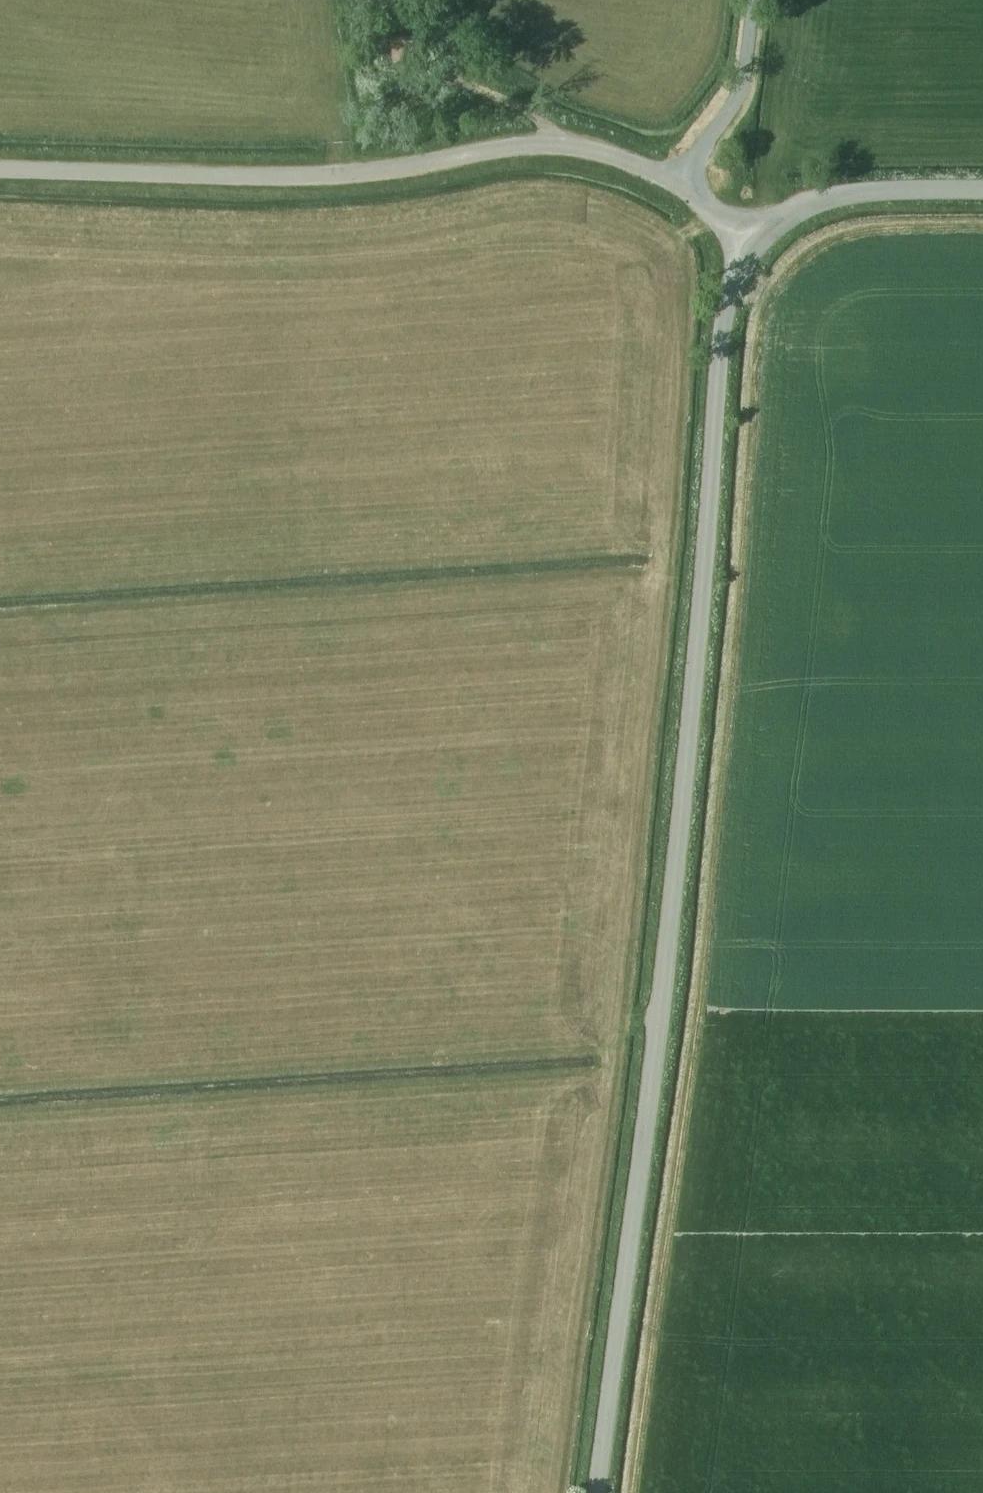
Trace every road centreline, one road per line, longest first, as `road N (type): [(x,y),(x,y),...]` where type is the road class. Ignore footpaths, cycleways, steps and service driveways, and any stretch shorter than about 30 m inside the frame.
road 1 (tertiary): [(596,1492),(682,830),(720,334),(750,247)]
road 2 (unclassified): [(750,247),(677,182),(618,156),(535,144),(296,176),(0,167)]
road 3 (tertiary): [(750,247),(819,199),(982,187)]

